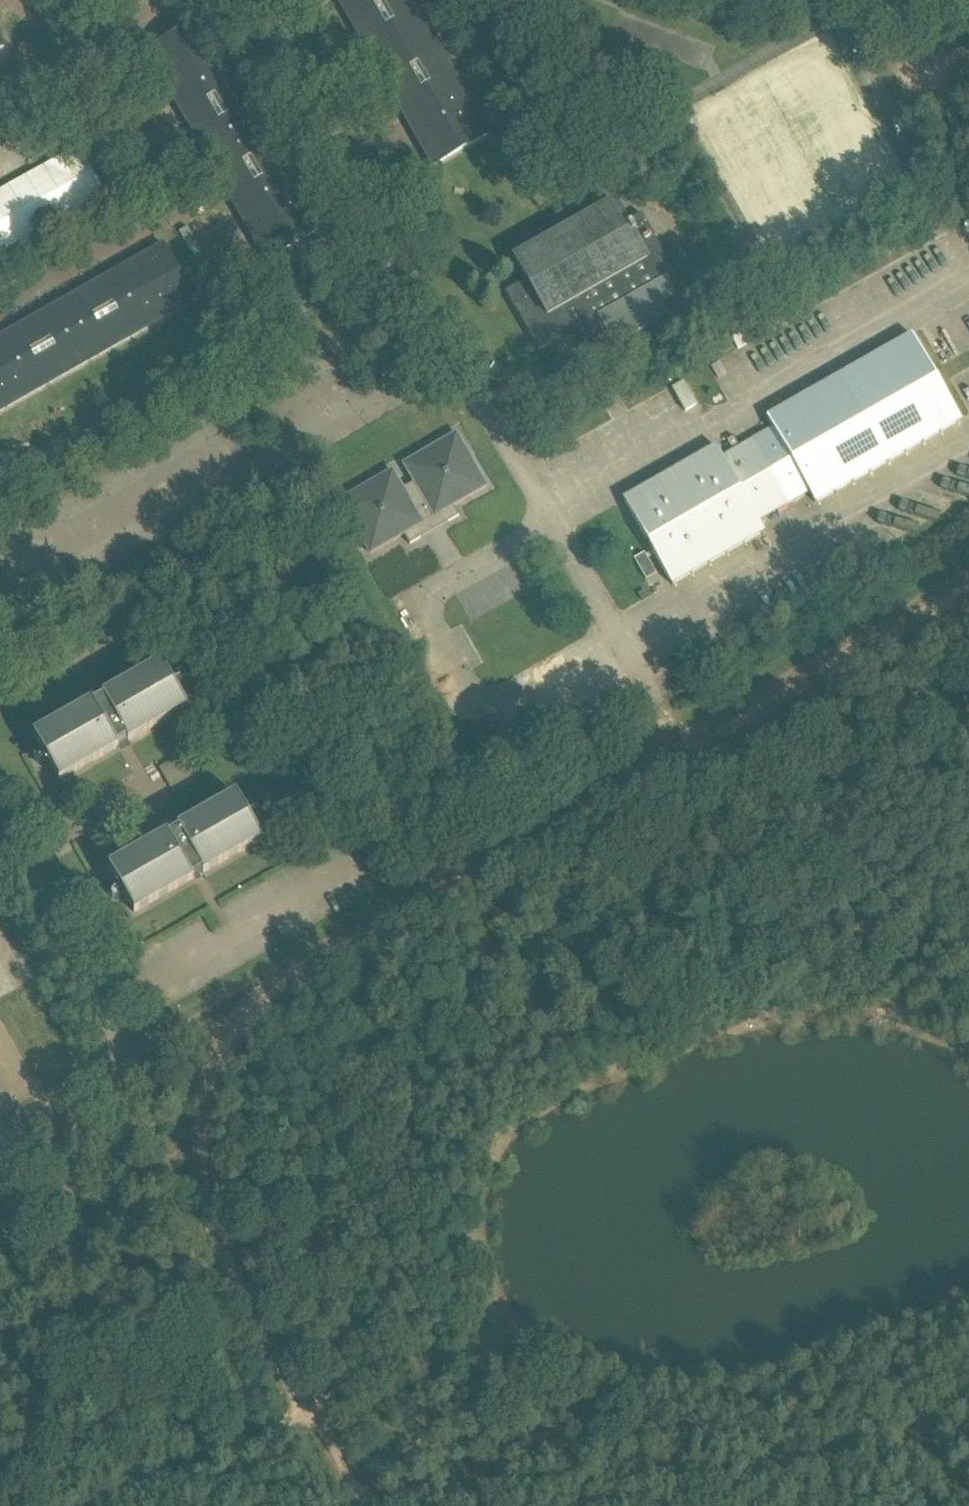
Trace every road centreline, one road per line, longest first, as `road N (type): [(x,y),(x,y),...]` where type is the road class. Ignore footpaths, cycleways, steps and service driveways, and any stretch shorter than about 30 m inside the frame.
road 1 (track): [(968,592),(302,968),(244,1013),(212,1083),(207,1197),(226,1252),(364,1505)]

